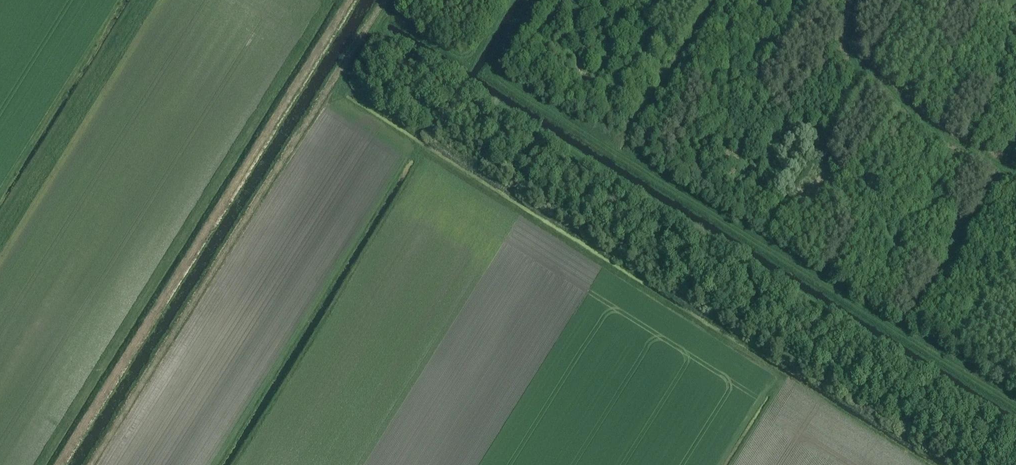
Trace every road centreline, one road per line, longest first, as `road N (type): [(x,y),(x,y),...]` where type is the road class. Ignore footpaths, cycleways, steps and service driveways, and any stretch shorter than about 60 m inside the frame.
road 1 (track): [(351,0),(60,464)]
road 2 (track): [(95,464),(386,0)]

